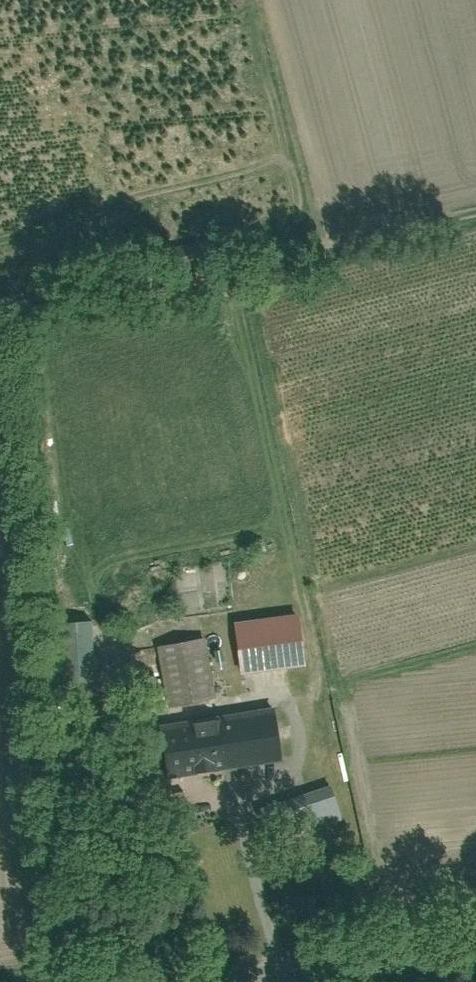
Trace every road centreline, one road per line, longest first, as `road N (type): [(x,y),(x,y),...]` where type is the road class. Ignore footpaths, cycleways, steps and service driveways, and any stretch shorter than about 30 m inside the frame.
road 1 (residential): [(475,951),(277,972)]

